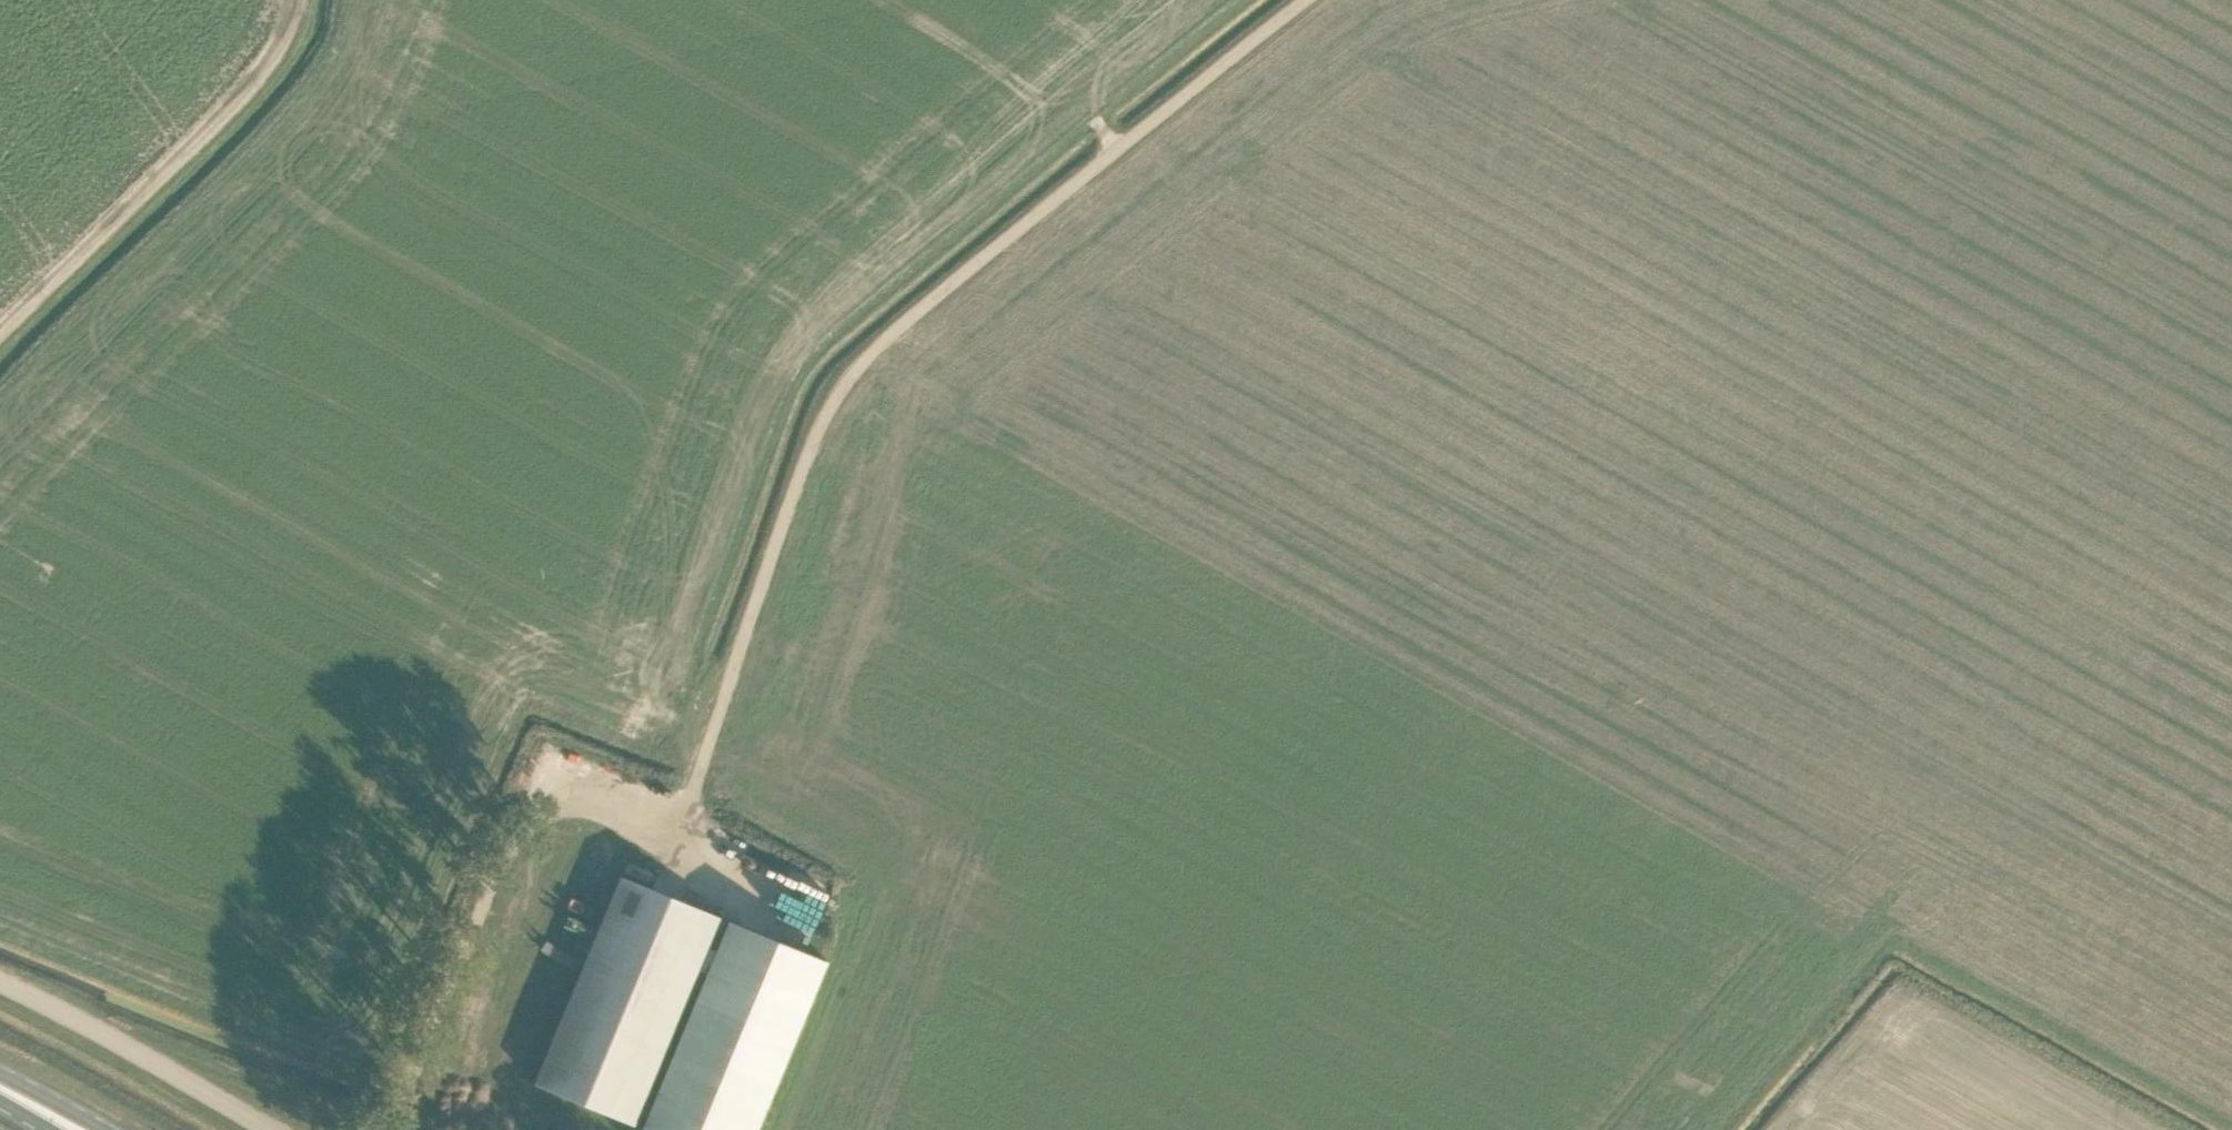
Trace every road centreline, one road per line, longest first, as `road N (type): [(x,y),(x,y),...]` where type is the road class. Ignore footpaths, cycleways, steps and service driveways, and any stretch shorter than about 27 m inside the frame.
road 1 (unclassified): [(269,1129),(112,1036),(0,982)]

